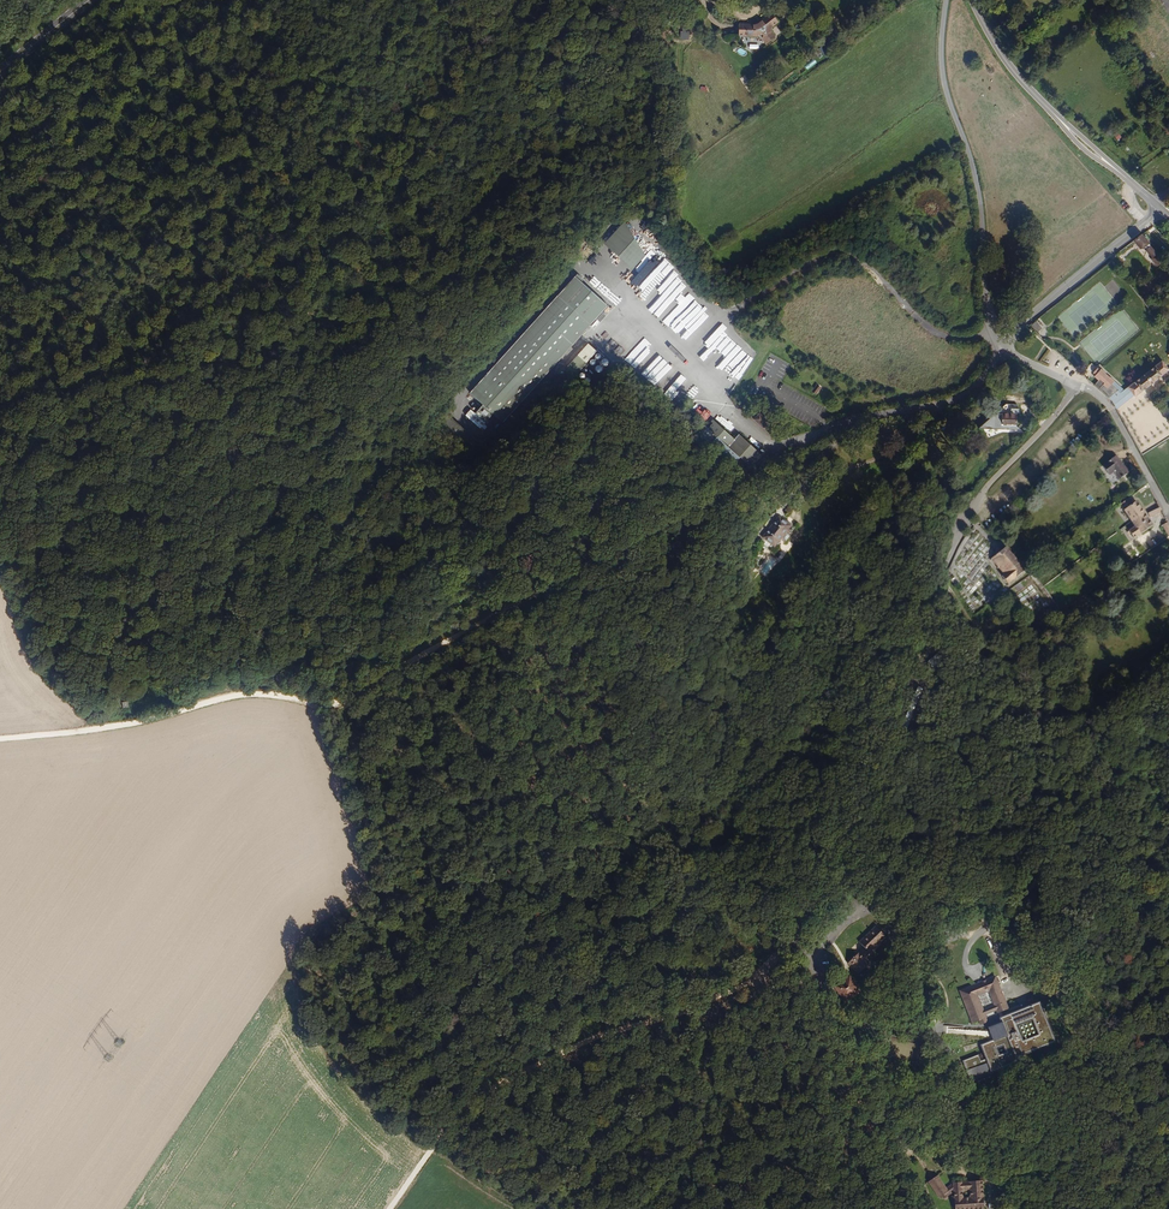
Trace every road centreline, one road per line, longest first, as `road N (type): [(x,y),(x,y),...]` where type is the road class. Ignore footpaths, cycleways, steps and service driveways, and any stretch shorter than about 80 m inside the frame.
road 1 (residential): [(1078,384),(965,520),(910,627),(888,716),(852,780),(822,887),(780,951)]
road 2 (track): [(331,705),(786,457)]
road 3 (residential): [(946,0),(943,78),(978,188),(990,331),(1010,350)]
road 4 (track): [(331,705),(243,694),(124,725),(0,739)]
road 5 (secondary): [(1161,209),(1017,76),(972,0)]
road 6 (track): [(762,974),(760,1069),(791,1119),(821,1140),(834,1208)]
road 7 (residential): [(815,437),(866,416),(943,404),(976,388),(1010,350)]
road 8 (residential): [(1161,209),(1027,320),(1010,350)]
road 9 (residential): [(1168,516),(1104,400),(1078,384)]

